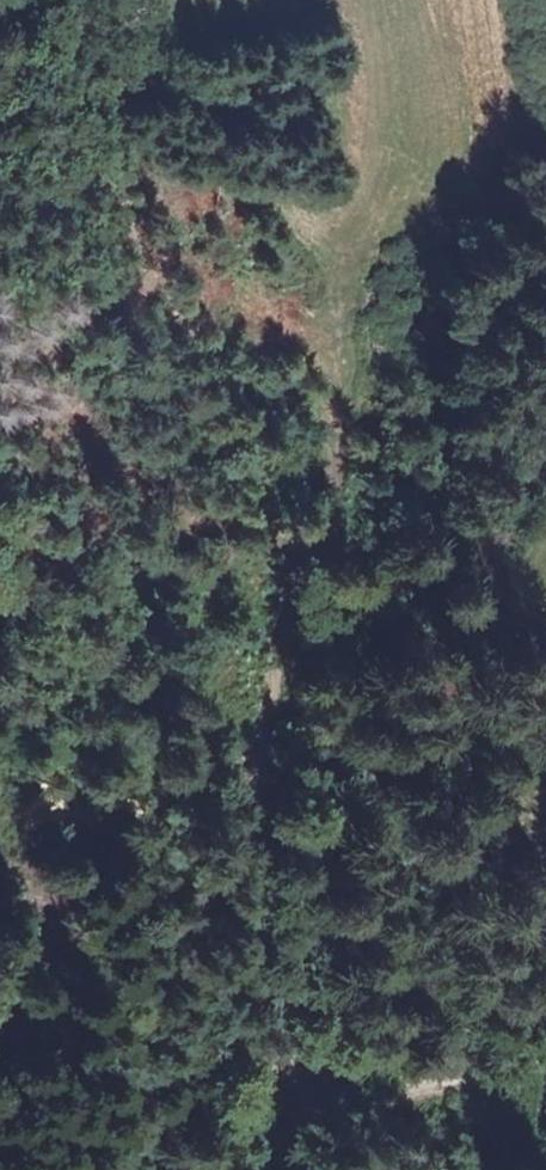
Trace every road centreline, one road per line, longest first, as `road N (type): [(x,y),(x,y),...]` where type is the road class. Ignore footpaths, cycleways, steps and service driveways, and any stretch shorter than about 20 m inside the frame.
road 1 (track): [(340,1093),(258,1004),(244,887),(257,740)]
road 2 (track): [(545,1068),(448,1087),(398,1087)]

